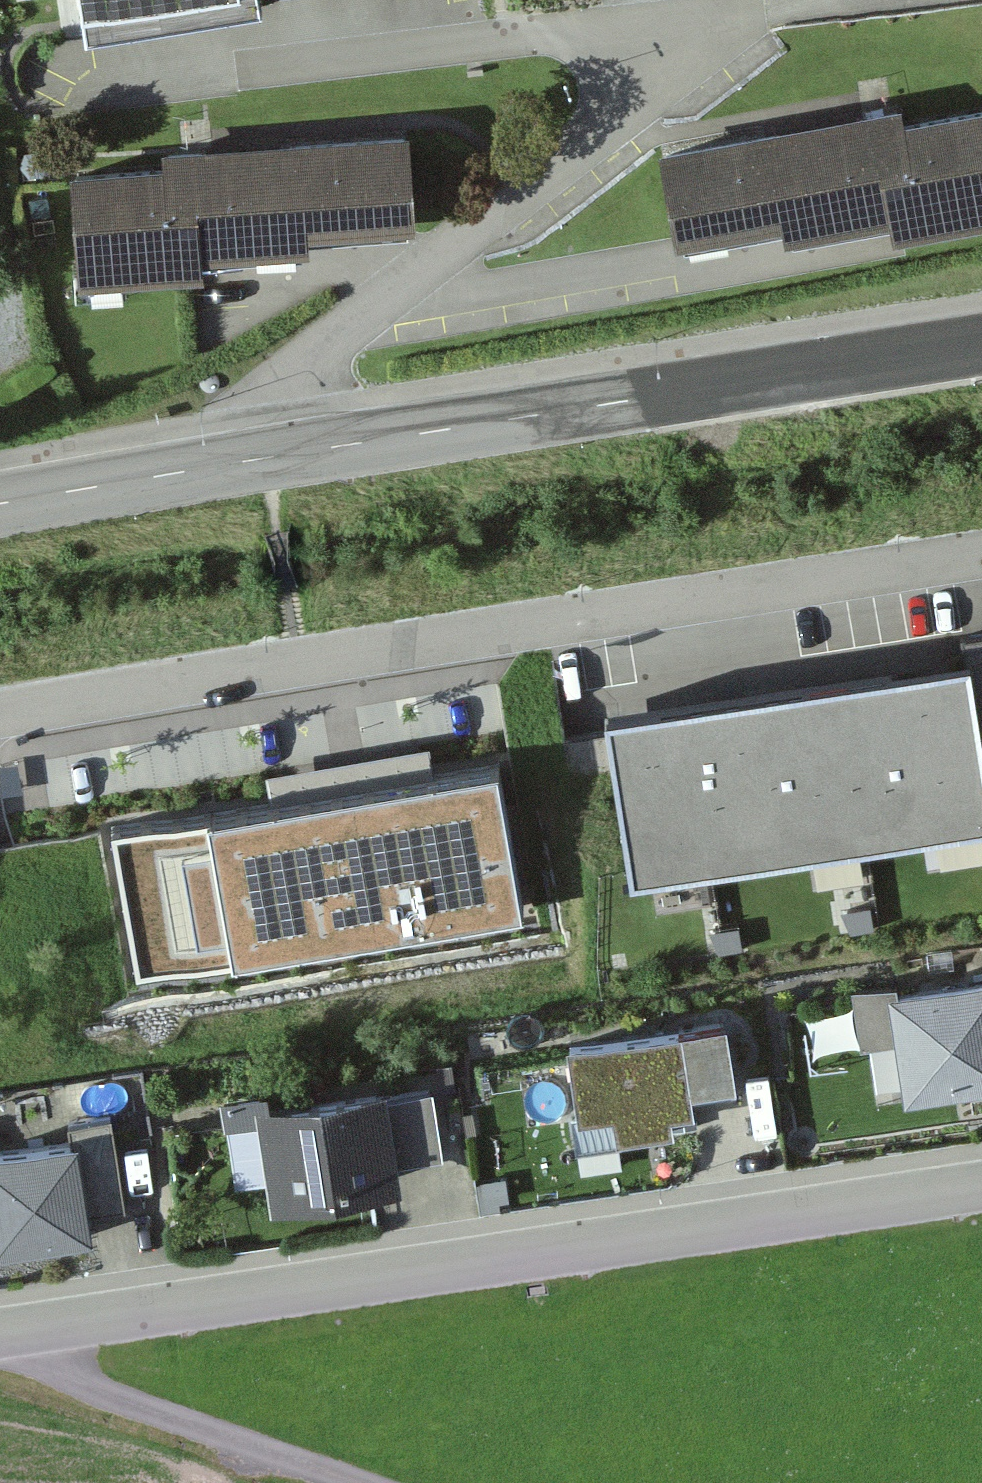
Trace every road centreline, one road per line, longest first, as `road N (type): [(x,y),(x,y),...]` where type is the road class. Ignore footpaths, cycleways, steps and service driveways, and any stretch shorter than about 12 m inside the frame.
road 1 (residential): [(247,70),(747,18),(275,395),(285,460)]
road 2 (residential): [(981,562),(0,722)]
road 3 (residential): [(0,1337),(981,1184)]
road 4 (tertiary): [(285,460),(981,345)]
road 5 (track): [(46,1330),(77,1389),(337,1482)]
road 6 (tertiary): [(0,510),(285,460)]

